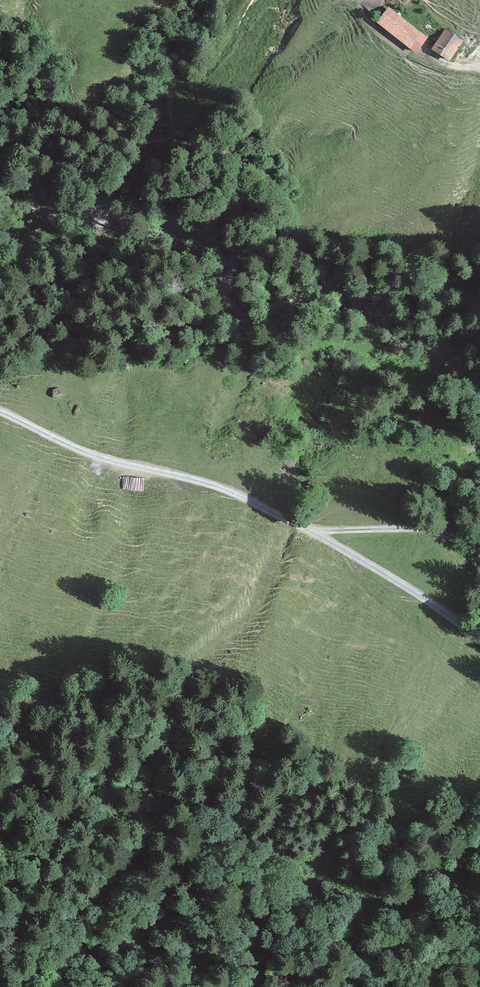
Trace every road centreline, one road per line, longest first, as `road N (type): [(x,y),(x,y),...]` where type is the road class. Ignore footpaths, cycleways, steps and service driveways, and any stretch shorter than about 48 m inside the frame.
road 1 (track): [(0,414),(312,532),(479,643)]
road 2 (track): [(479,549),(435,530),(312,532)]
road 3 (track): [(343,0),(407,58),(455,73),(479,70)]

